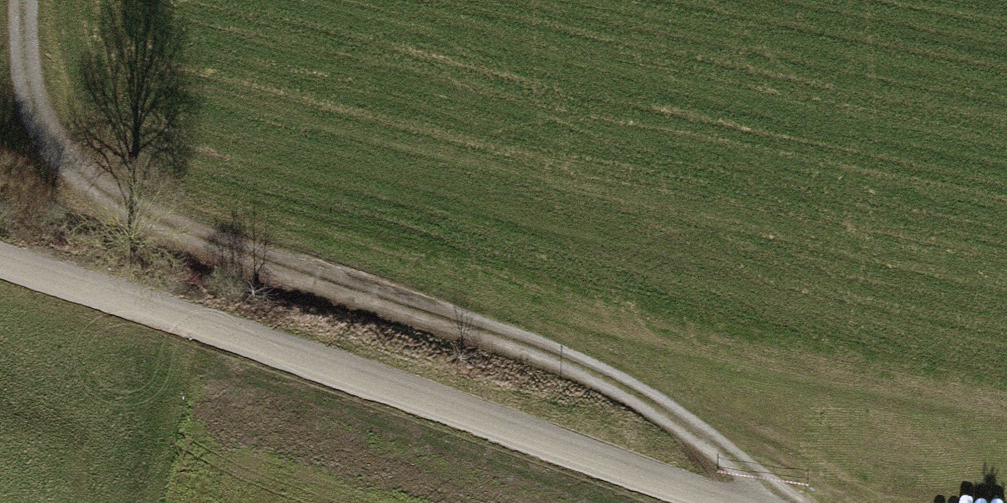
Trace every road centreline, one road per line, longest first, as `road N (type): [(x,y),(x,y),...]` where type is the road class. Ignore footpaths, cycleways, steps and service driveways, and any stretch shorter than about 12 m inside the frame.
road 1 (track): [(774,502),(696,438),(572,371),(125,217),(64,172),(36,99),(32,0)]
road 2 (track): [(0,272),(714,502)]

